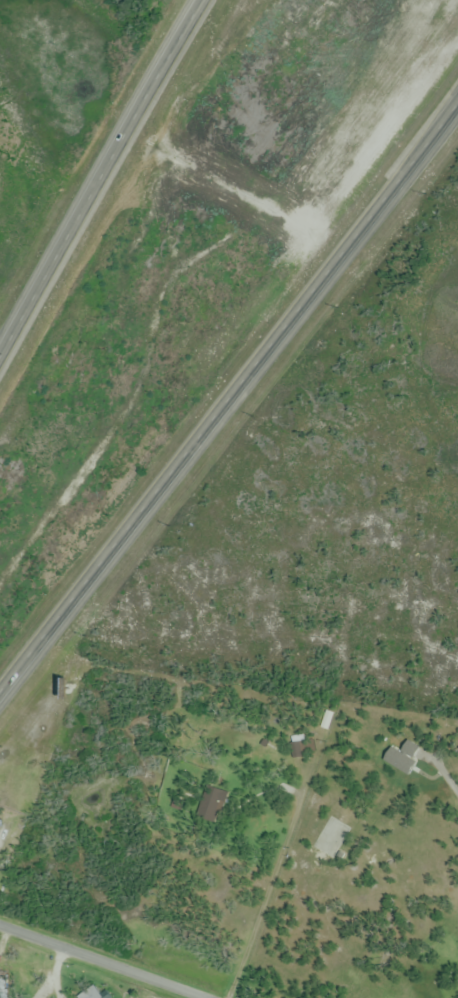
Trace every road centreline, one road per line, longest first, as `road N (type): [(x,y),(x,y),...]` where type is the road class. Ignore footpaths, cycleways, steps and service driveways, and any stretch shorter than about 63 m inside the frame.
road 1 (trunk): [(0,691),(457,97)]
road 2 (trunk): [(200,0),(0,354)]

